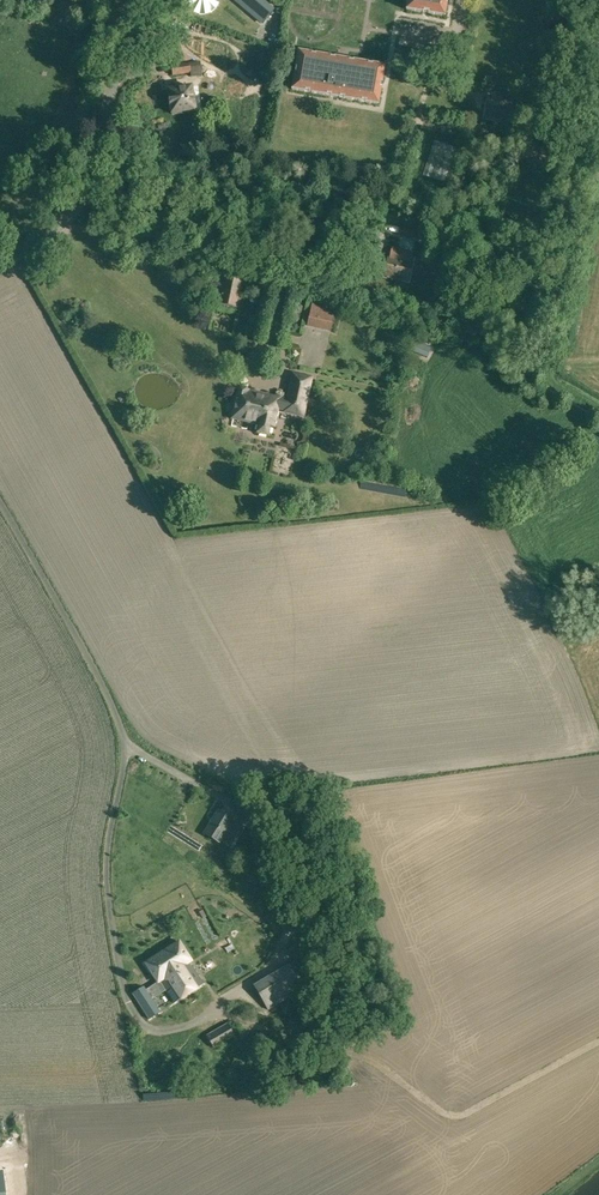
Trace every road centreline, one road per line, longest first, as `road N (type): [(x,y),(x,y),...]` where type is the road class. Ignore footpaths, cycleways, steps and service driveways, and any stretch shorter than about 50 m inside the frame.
road 1 (tertiary): [(0,263),(52,232),(80,198),(128,21)]

